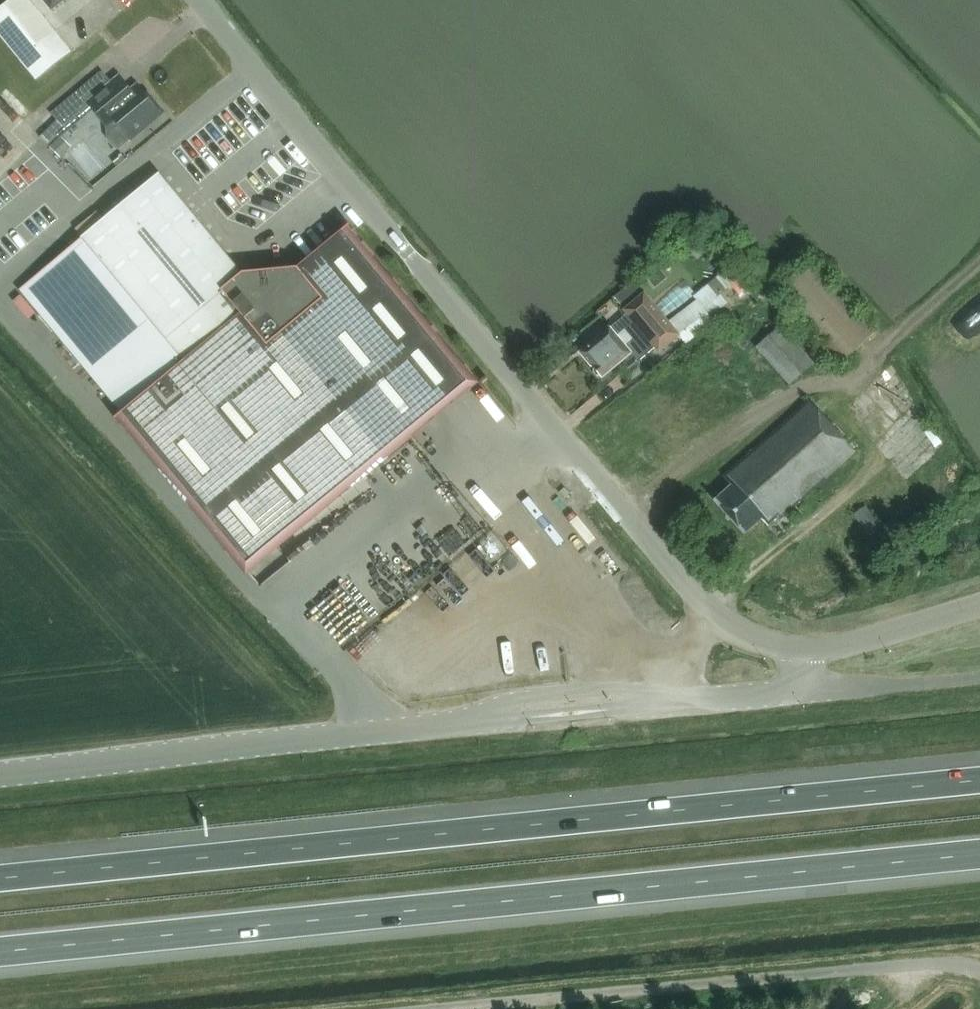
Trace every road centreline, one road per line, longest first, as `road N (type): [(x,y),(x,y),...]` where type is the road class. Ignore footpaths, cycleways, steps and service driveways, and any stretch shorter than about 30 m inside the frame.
road 1 (motorway): [(0,953),(979,854)]
road 2 (motorway): [(979,781),(0,878)]
road 3 (tertiary): [(807,650),(758,641),(695,594),(200,0)]
road 4 (unclassified): [(0,778),(799,693)]
road 5 (unclassified): [(979,971),(950,961),(452,1008)]
road 6 (unclassified): [(799,693),(979,678)]
road 7 (tertiary): [(807,650),(839,648),(979,605)]

